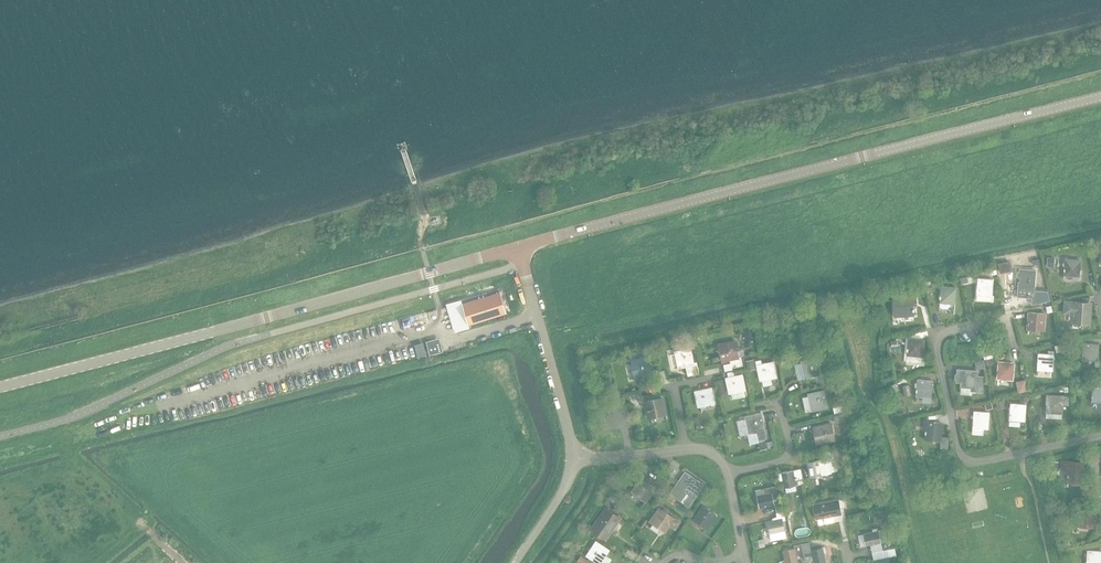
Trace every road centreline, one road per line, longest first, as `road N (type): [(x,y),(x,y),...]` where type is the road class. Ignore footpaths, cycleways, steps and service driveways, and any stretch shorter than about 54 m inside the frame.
road 1 (tertiary): [(517,247),(1100,96)]
road 2 (tertiary): [(0,387),(517,247)]
road 3 (residential): [(1100,434),(966,458),(934,334),(1007,318),(1014,347)]
road 4 (tertiary): [(574,456),(517,247)]
road 5 (residential): [(727,472),(782,460),(791,450),(779,400),(762,404)]
road 6 (tertiary): [(514,562),(566,488),(574,456)]

